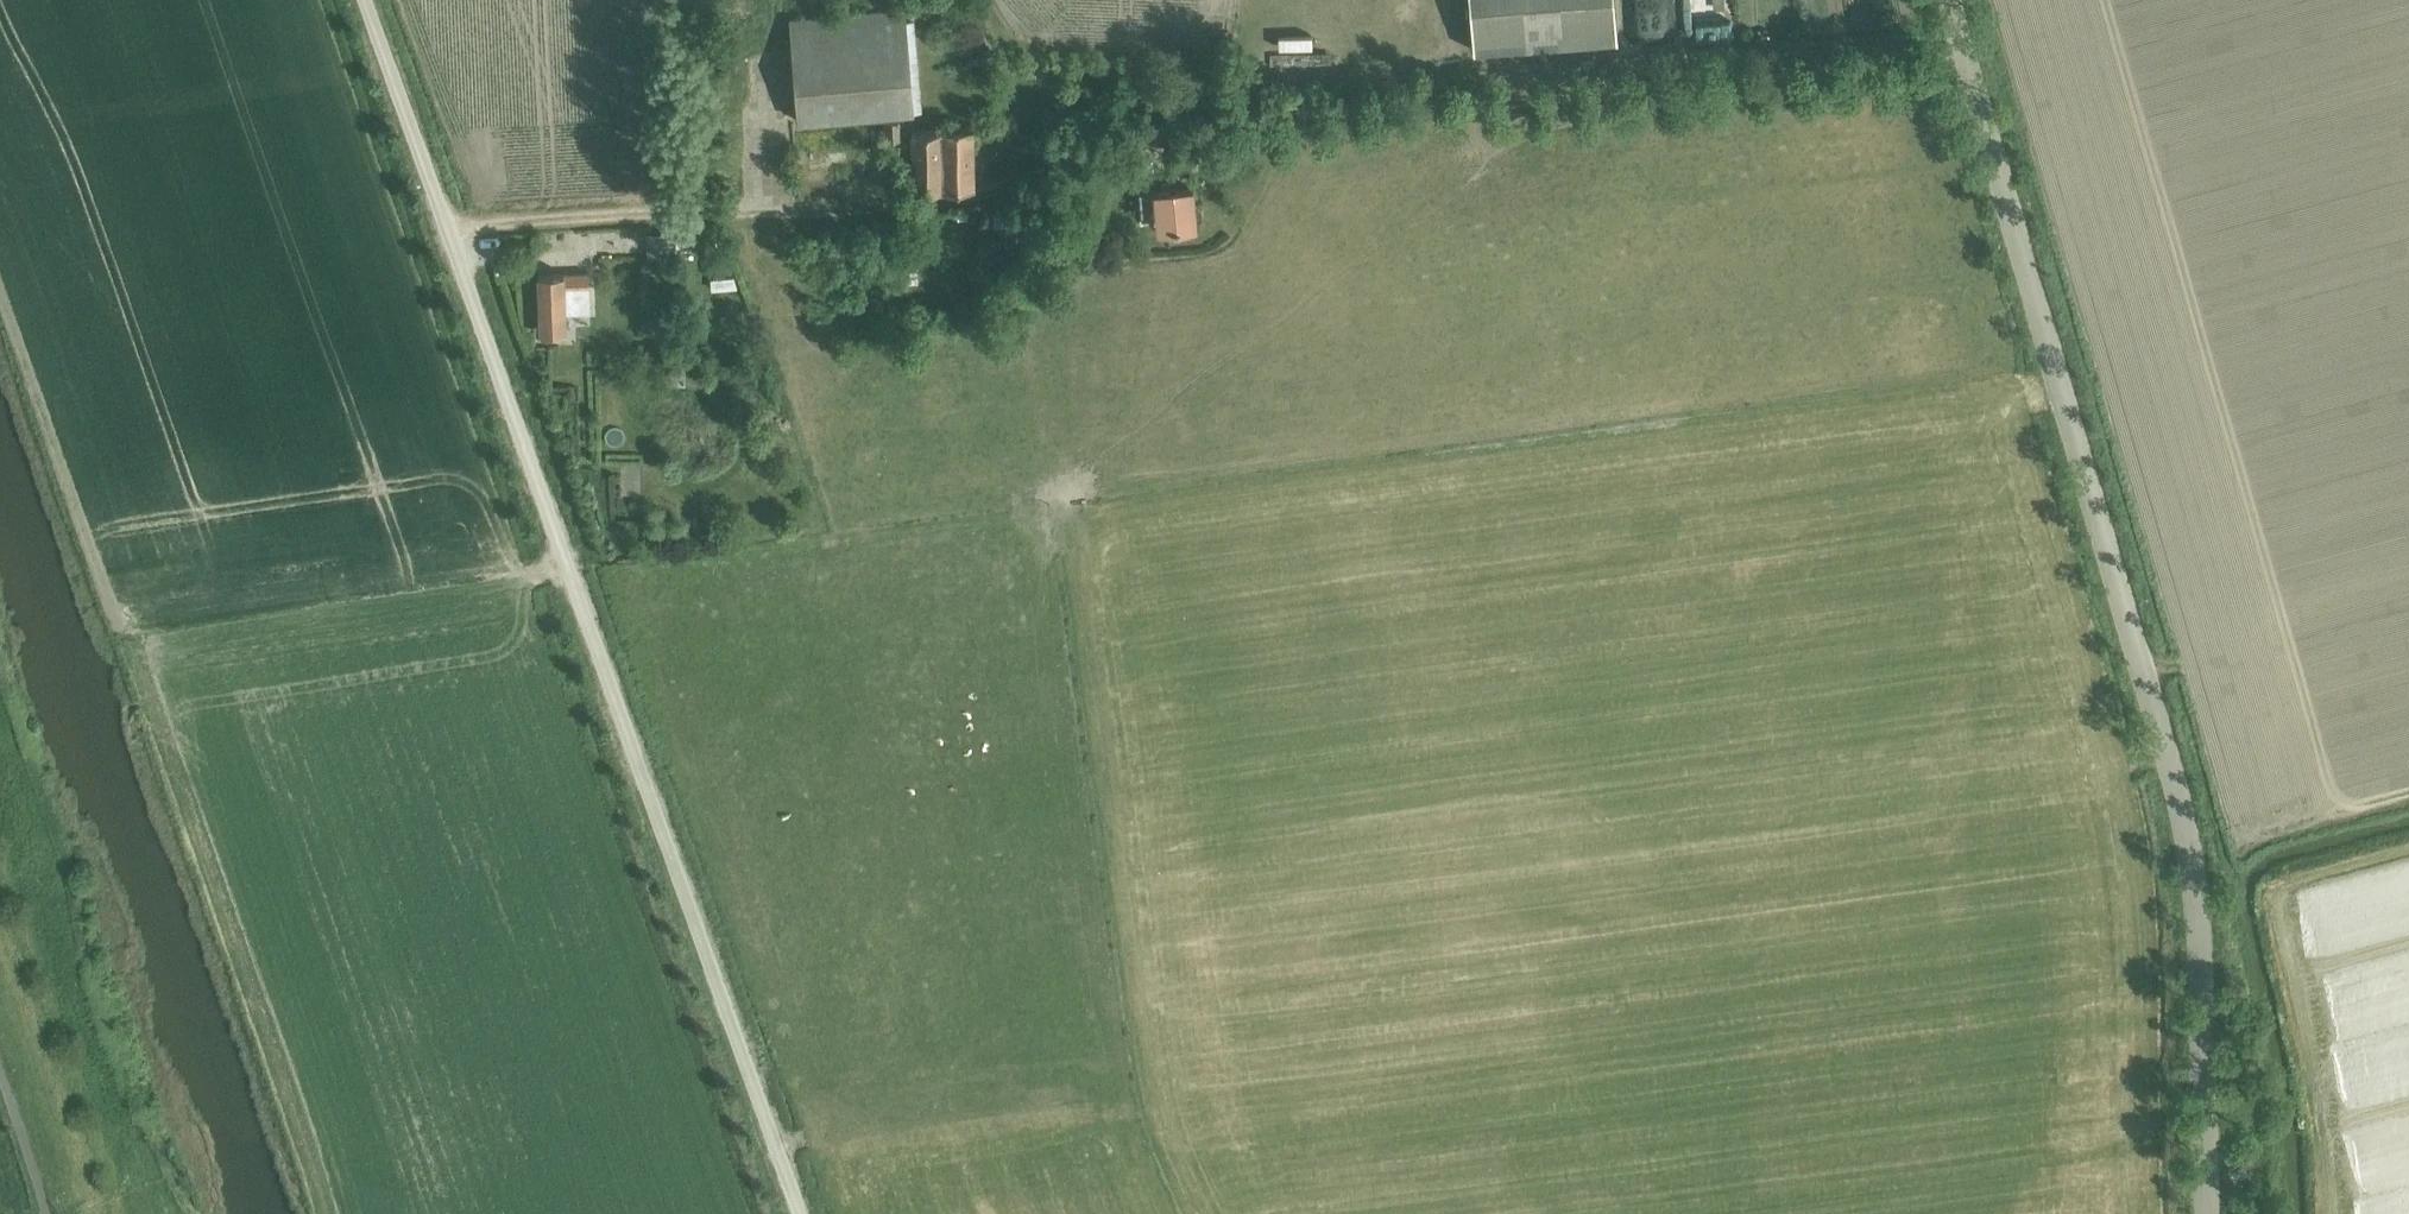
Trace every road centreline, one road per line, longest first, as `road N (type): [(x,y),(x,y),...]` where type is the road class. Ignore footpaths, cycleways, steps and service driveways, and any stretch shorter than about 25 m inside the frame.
road 1 (unclassified): [(809,1213),(759,1096),(365,0)]
road 2 (unclassified): [(2205,1213),(2196,880),(1955,0)]
road 3 (unclassified): [(51,1213),(0,1067)]

